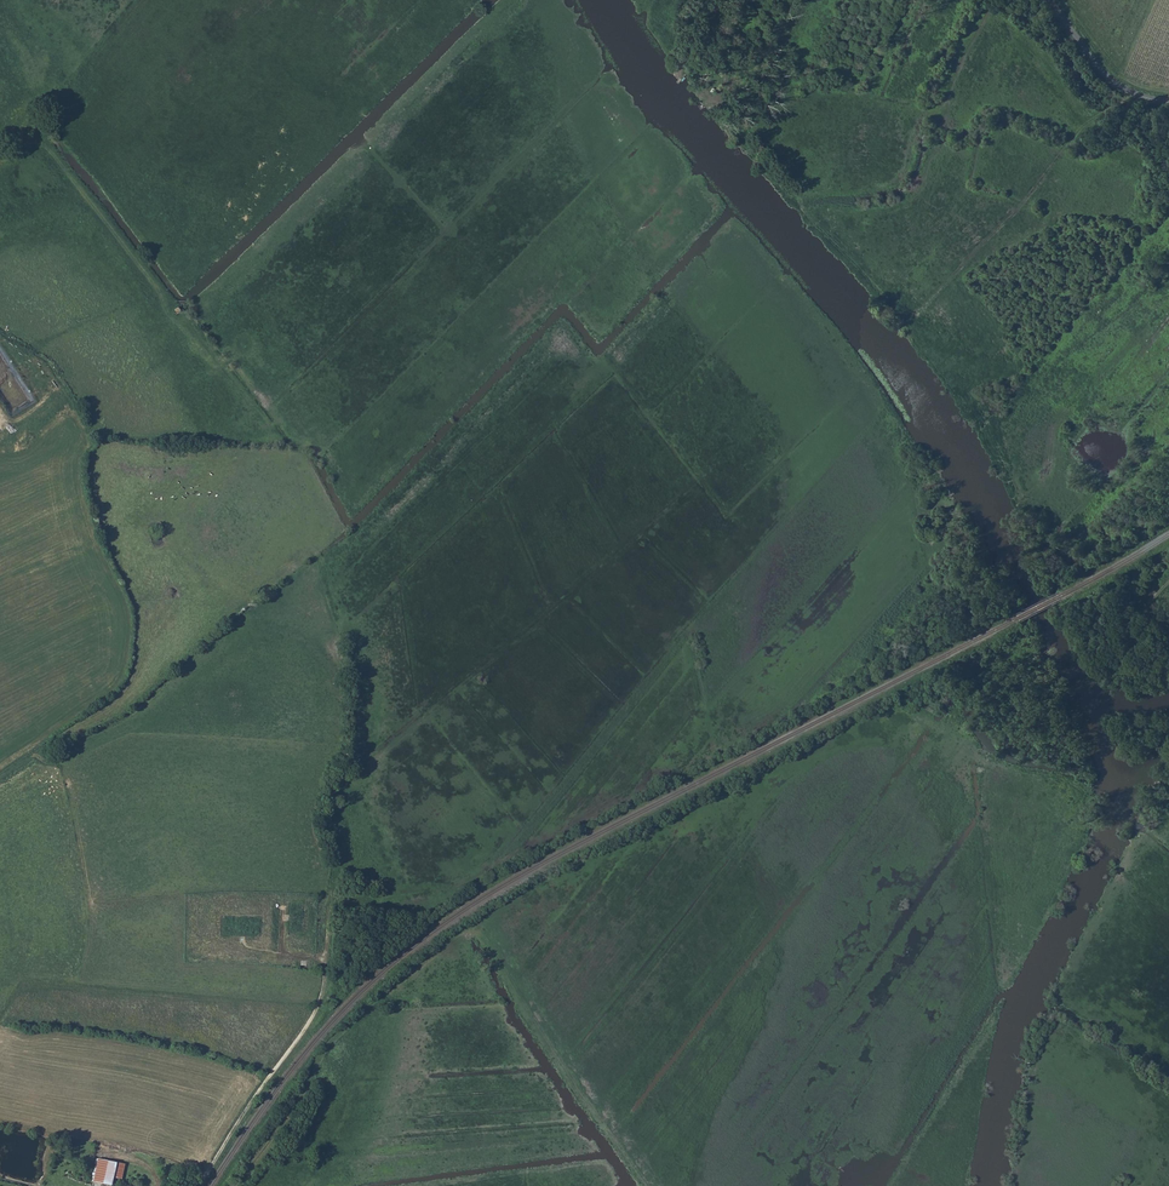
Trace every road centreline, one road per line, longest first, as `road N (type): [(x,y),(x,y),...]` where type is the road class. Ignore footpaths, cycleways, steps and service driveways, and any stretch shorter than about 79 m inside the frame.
road 1 (track): [(198,1185),(313,1018),(334,904),(435,904),(498,865)]
road 2 (unclassified): [(1168,101),(1102,70),(1050,0)]

